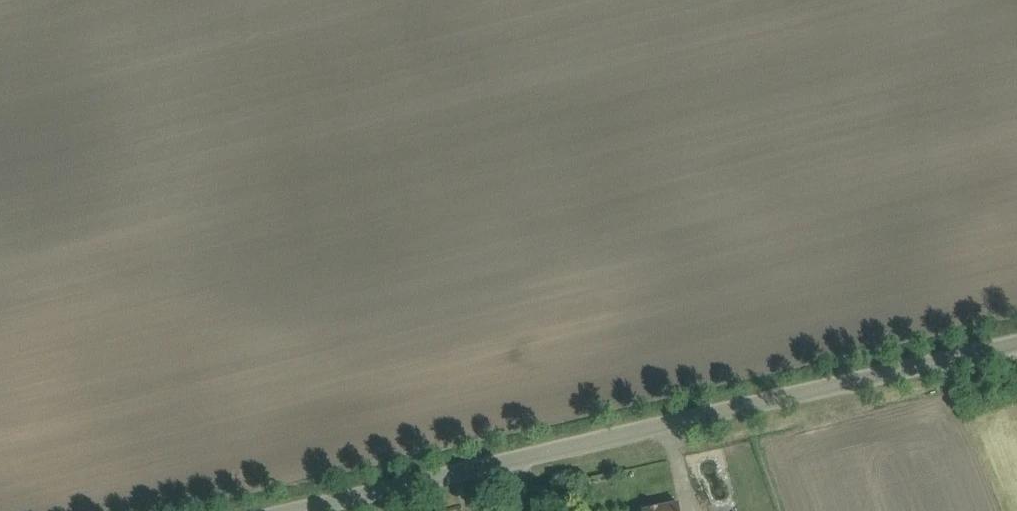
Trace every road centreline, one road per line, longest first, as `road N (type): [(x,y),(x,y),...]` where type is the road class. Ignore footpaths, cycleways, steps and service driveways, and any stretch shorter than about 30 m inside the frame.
road 1 (unclassified): [(300,510),(1016,345)]

